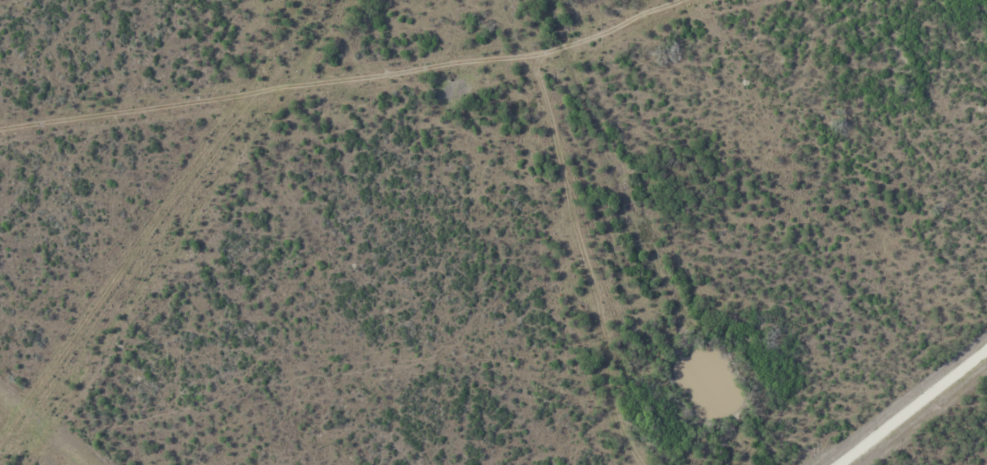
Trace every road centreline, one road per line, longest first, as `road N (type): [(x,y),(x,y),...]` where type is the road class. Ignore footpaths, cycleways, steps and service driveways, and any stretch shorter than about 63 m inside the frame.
road 1 (track): [(0,161),(590,80),(657,42),(697,0)]

